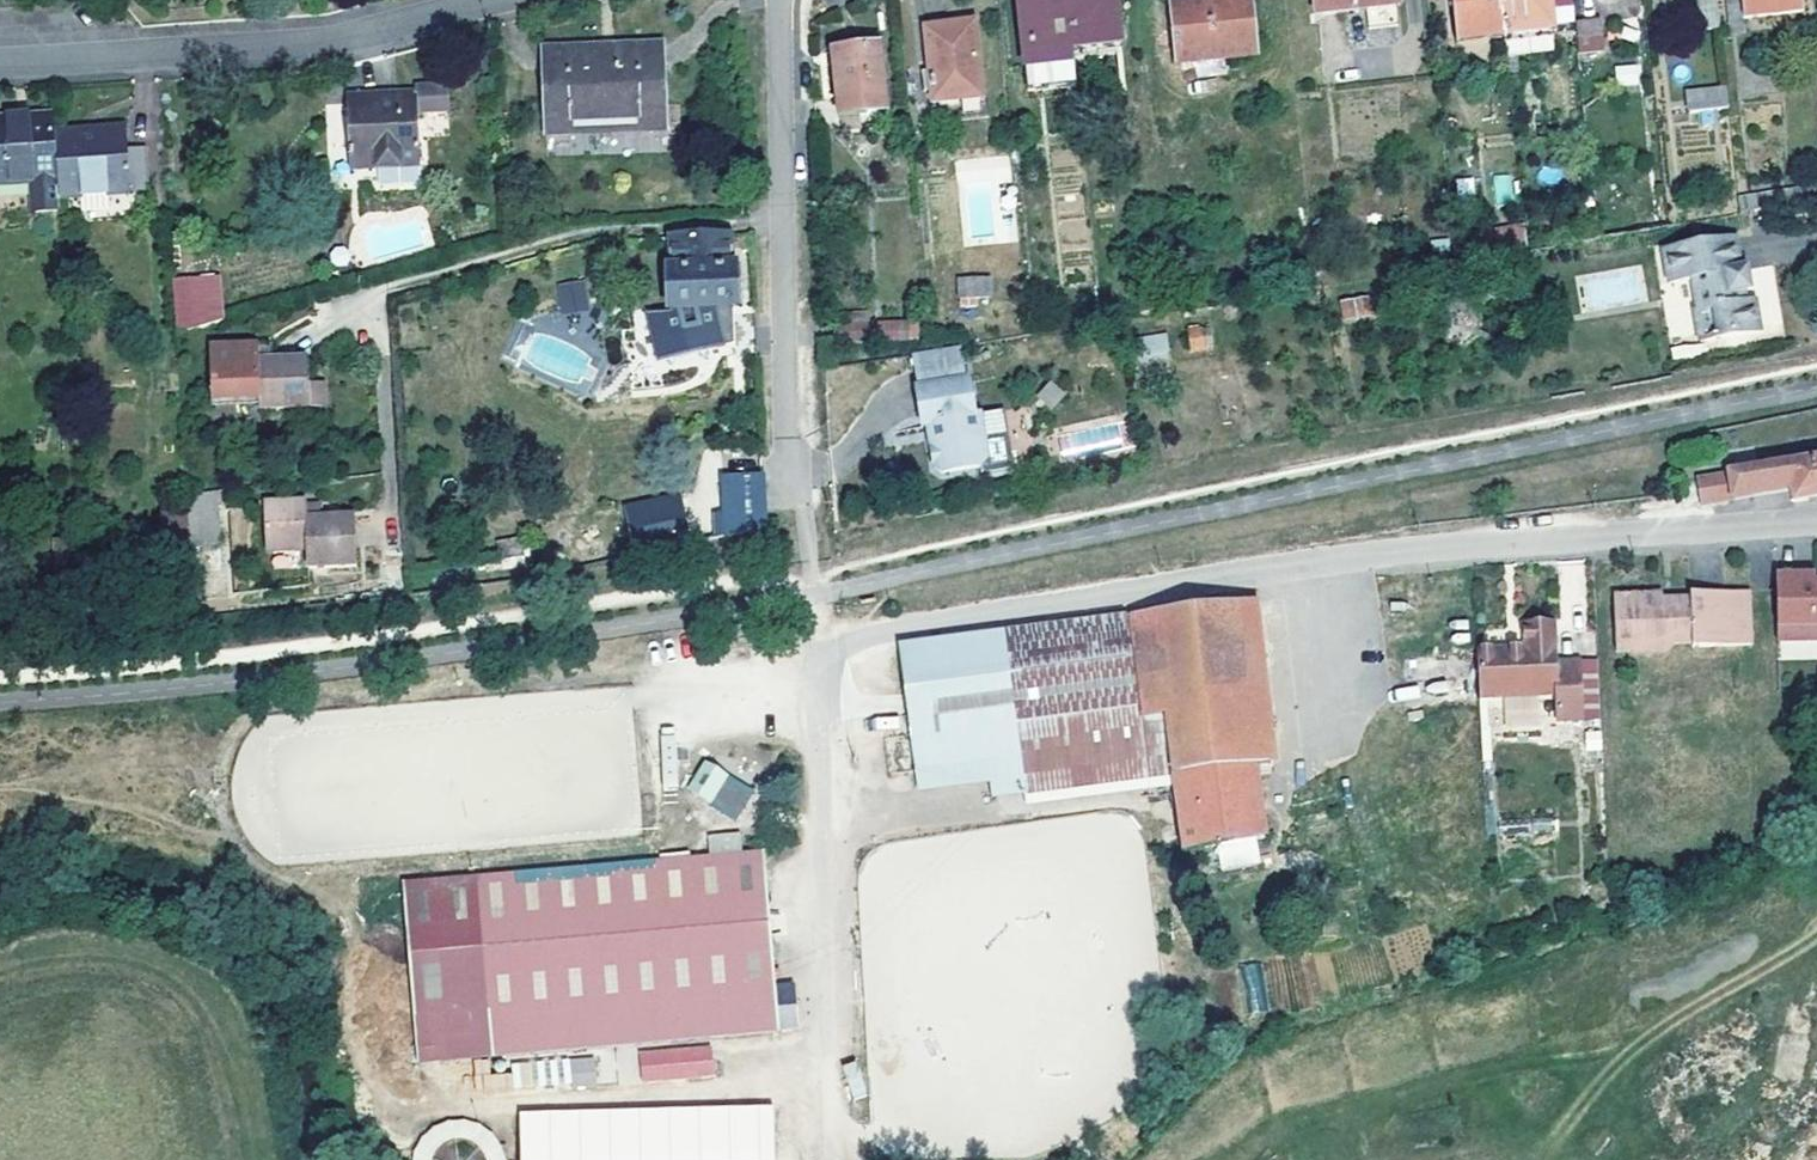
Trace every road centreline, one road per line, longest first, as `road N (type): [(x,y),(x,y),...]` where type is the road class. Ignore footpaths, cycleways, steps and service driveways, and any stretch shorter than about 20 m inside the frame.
road 1 (residential): [(1816,526),(1447,551),(817,638)]
road 2 (residential): [(802,517),(787,427),(782,0)]
road 3 (residential): [(462,0),(263,40),(0,60)]
road 4 (unclassified): [(833,1071),(817,638)]
road 5 (unclassified): [(817,638),(802,517)]

